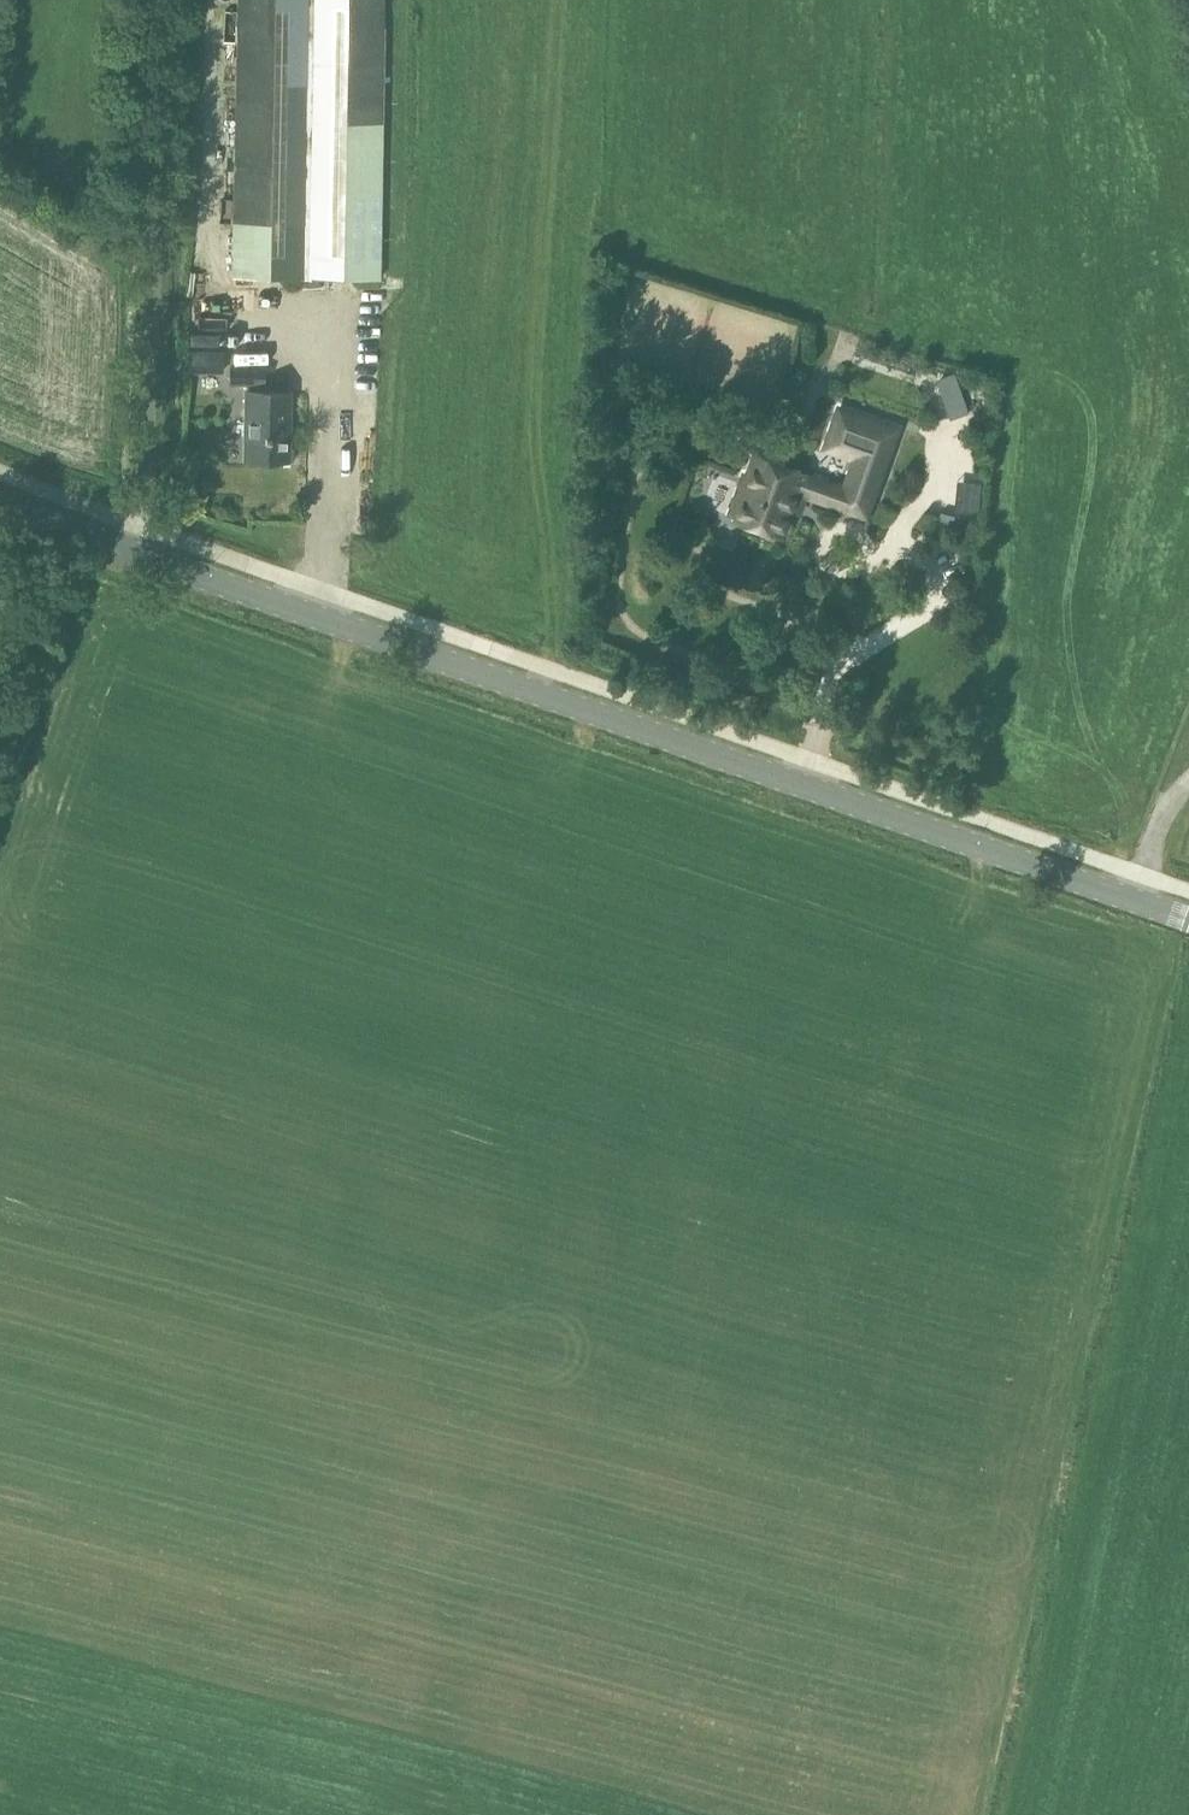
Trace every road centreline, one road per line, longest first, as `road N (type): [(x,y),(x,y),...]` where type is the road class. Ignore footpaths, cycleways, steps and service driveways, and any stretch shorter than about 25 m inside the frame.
road 1 (tertiary): [(1188,922),(114,554),(0,504)]

